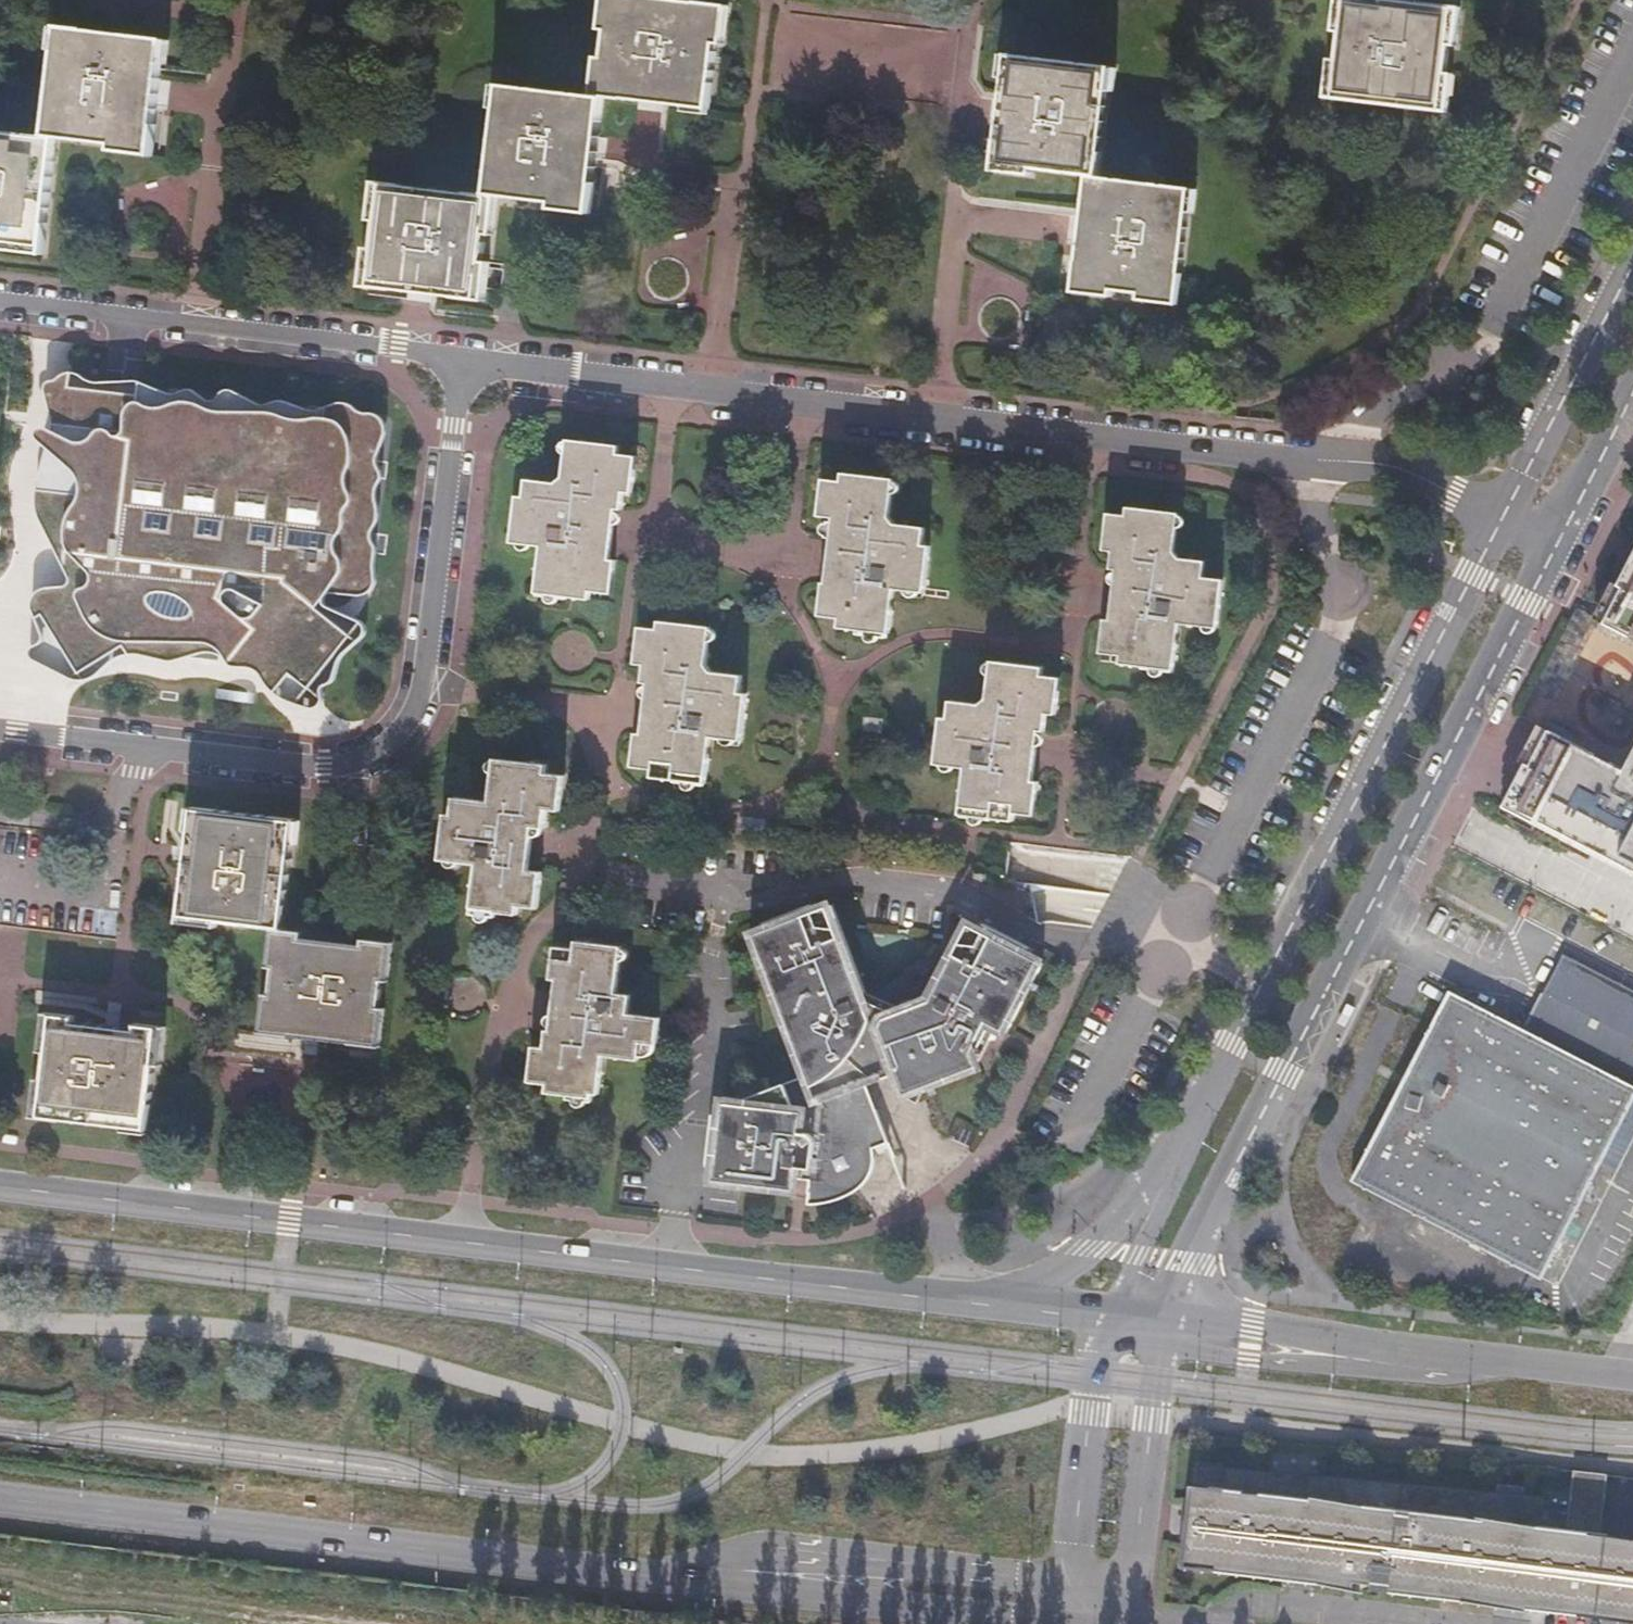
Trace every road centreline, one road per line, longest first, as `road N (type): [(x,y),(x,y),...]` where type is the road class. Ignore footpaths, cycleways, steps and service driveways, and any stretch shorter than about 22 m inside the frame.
road 1 (secondary): [(1103,1314),(0,1185)]
road 2 (residential): [(468,360),(1384,471),(1501,515)]
road 3 (residential): [(1501,515),(1123,1254),(1103,1314)]
road 4 (residential): [(0,732),(339,773),(395,747),(430,700),(468,360)]
road 5 (secondary): [(0,1500),(703,1577)]
road 6 (residential): [(1162,1321),(1424,803)]
road 7 (residential): [(468,360),(0,297)]
road 8 (secondary): [(1616,1375),(1162,1321)]
road 9 (secondary): [(703,1577),(779,1548),(1078,1584)]
road 10 (secondary): [(703,1577),(1074,1622)]
road 11 (secondary): [(1078,1584),(1137,1588),(1162,1321)]
road 12 (residential): [(1424,803),(1559,545)]
road 13 (residential): [(1632,263),(1501,515)]
road 14 (secondary): [(1103,1314),(1078,1584)]
road 15 (residential): [(1632,905),(1424,803)]

